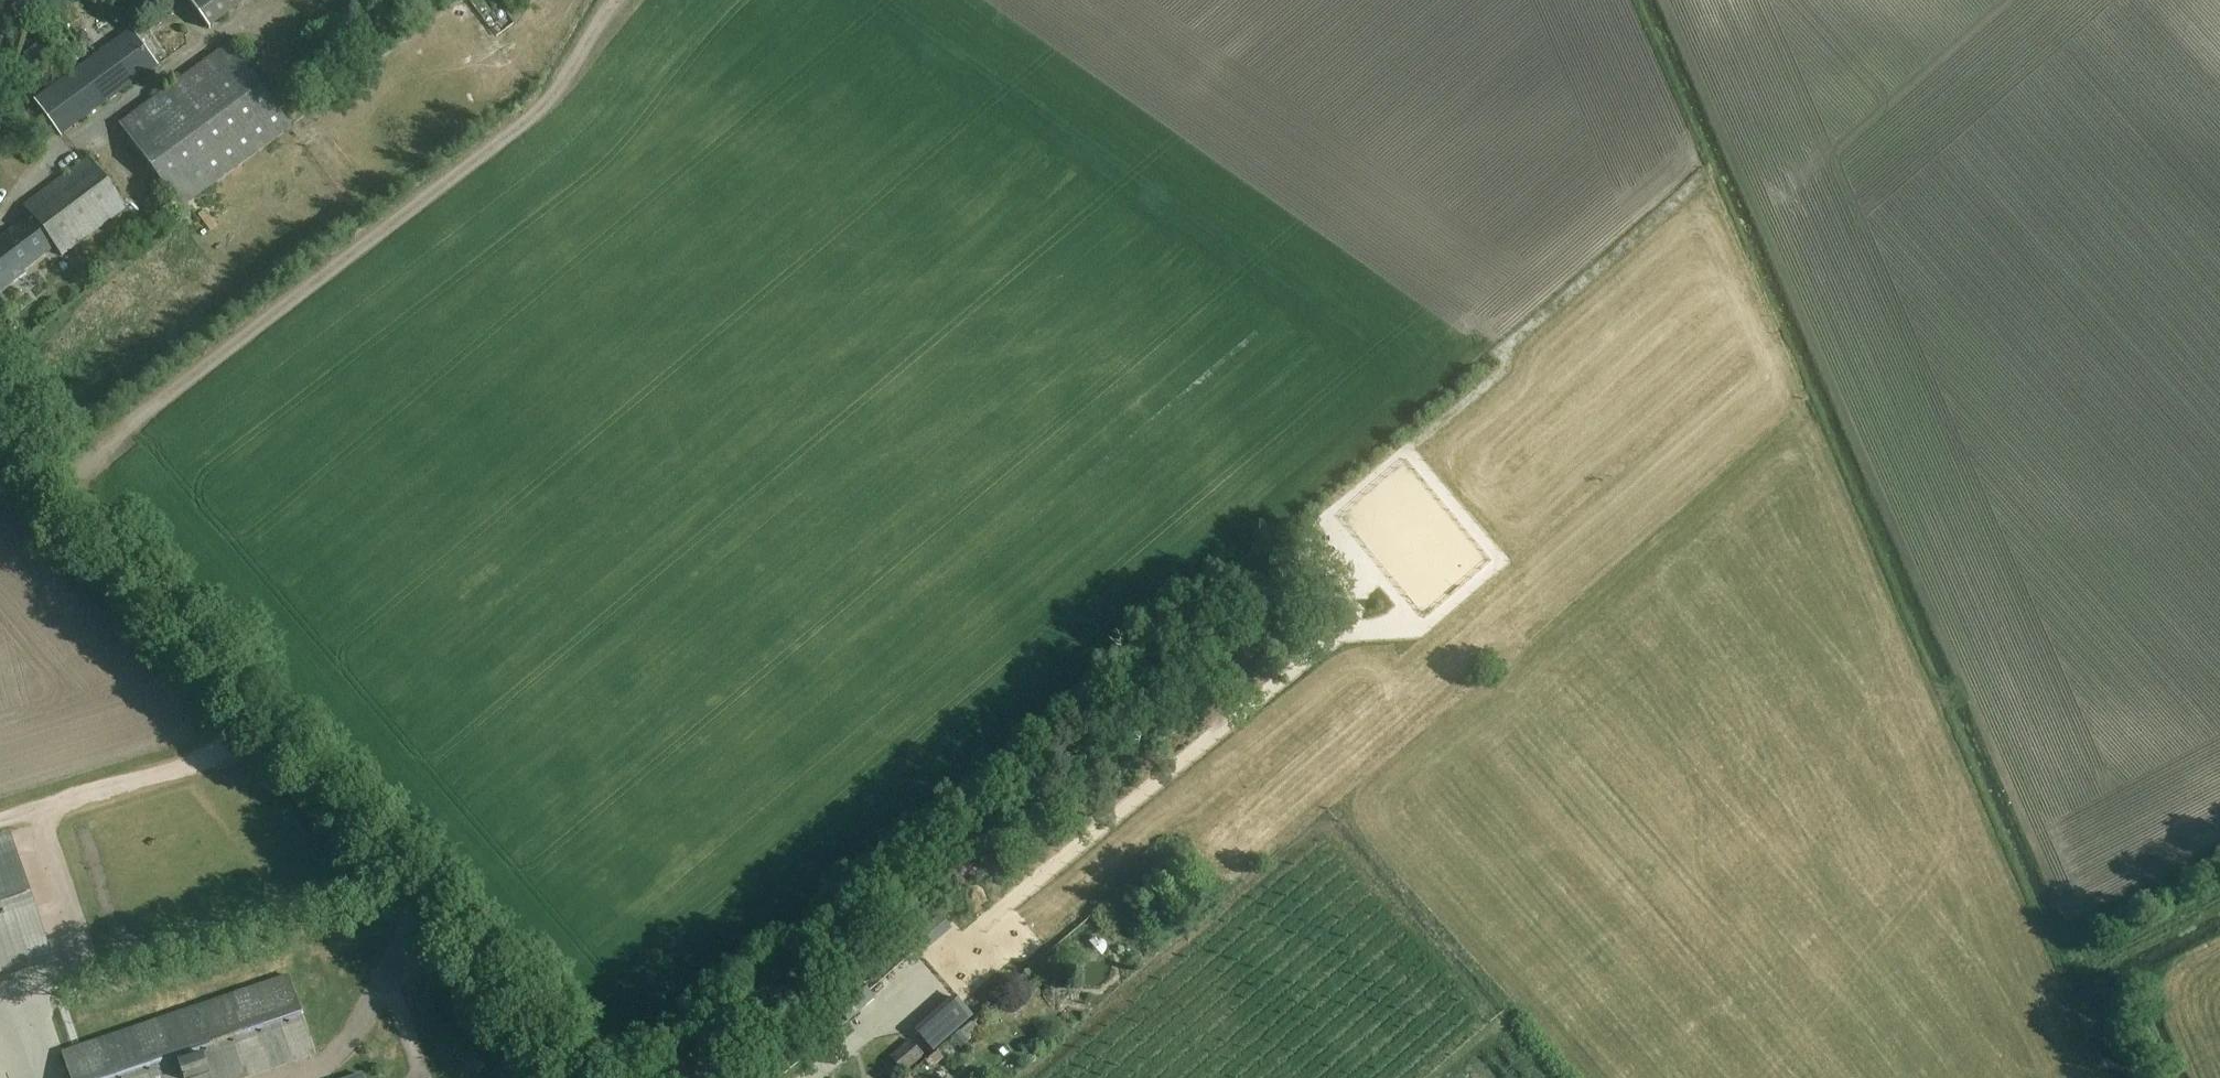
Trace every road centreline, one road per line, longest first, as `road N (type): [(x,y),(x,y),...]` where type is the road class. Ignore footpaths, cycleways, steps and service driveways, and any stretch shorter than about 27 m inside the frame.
road 1 (tertiary): [(567,1077),(34,460),(0,406)]
road 2 (track): [(2083,972),(2219,899)]

